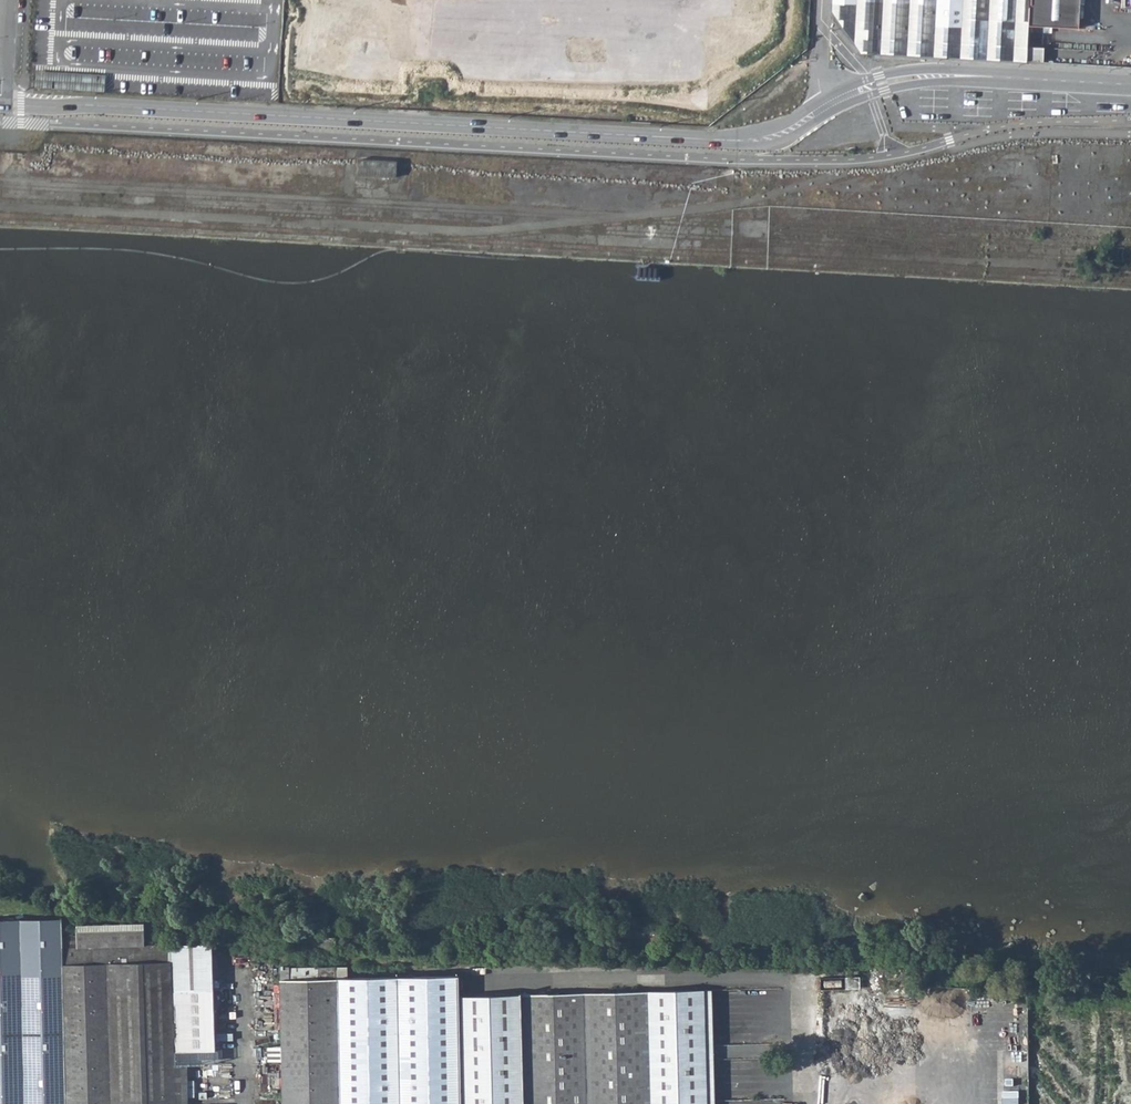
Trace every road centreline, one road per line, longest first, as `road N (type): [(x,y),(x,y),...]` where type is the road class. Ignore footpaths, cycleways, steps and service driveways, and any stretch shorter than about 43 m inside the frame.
road 1 (secondary): [(2,103),(710,143),(775,137),(828,103)]
road 2 (secondary): [(828,103),(925,74),(1130,86)]

